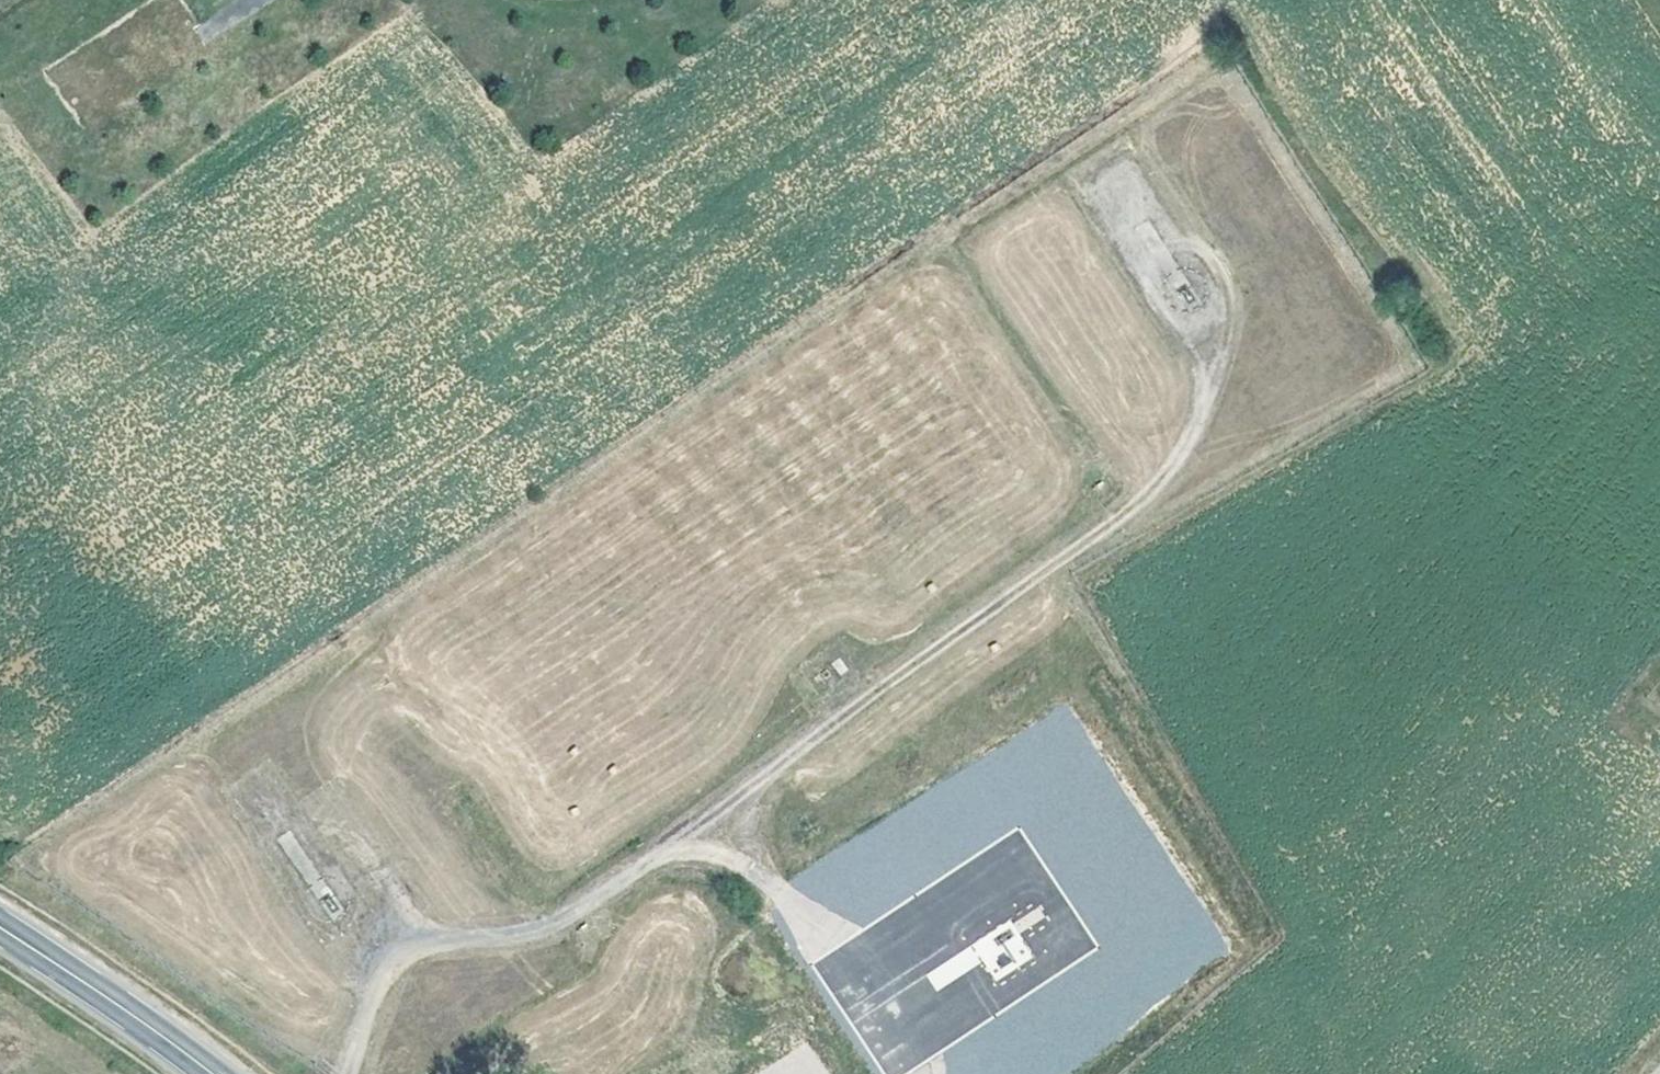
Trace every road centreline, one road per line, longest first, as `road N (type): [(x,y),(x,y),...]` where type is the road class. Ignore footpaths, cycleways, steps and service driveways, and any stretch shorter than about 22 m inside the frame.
road 1 (secondary): [(0,927),(217,1073)]

